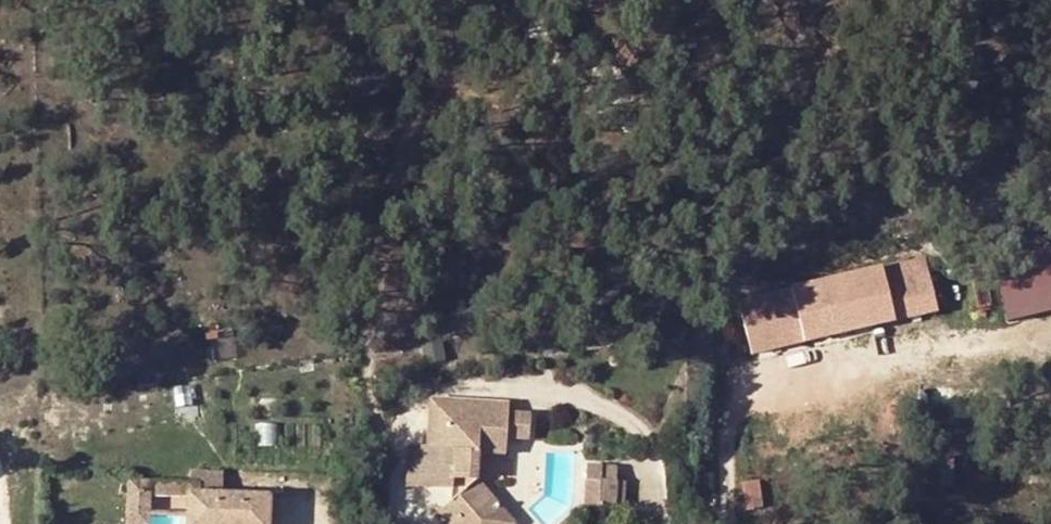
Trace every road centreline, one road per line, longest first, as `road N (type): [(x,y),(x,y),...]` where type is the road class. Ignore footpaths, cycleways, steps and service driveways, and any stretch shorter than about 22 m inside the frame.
road 1 (track): [(727,523),(731,423),(743,399),(769,383),(1050,333)]

